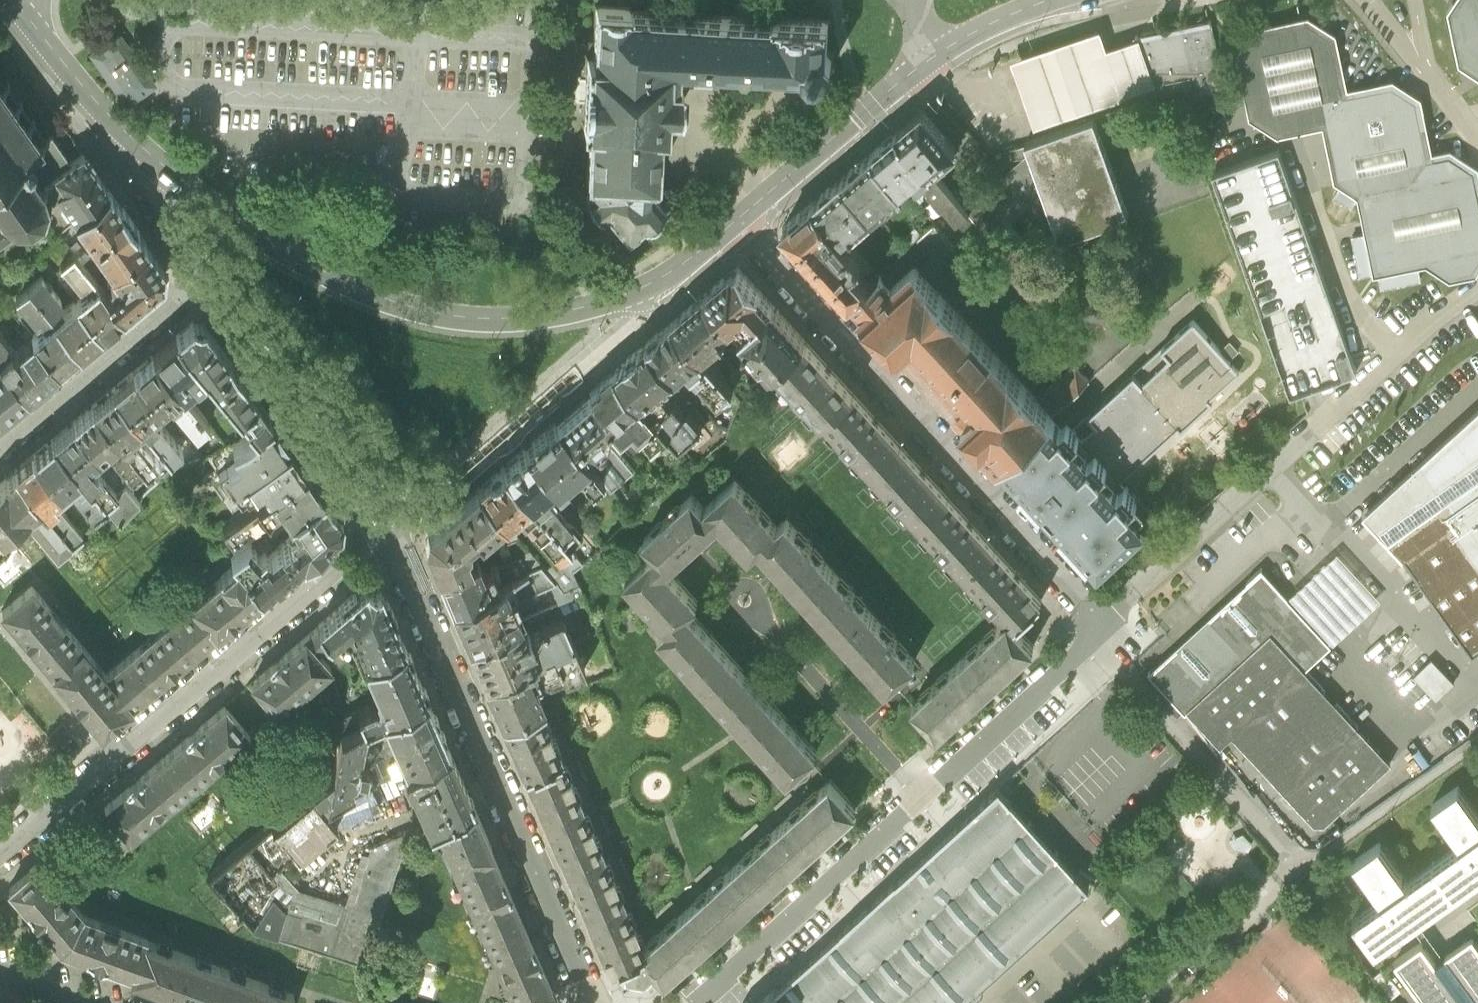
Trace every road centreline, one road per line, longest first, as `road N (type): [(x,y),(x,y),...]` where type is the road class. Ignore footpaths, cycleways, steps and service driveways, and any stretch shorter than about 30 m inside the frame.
road 1 (residential): [(692,1002),(1092,643),(1102,619),(739,220)]
road 2 (primary): [(155,158),(260,236),(412,307),(507,319),(579,309),(646,287)]
road 3 (residential): [(392,528),(595,1002)]
road 4 (residential): [(392,528),(0,851)]
road 5 (residential): [(392,528),(620,337),(640,313),(646,287)]
road 6 (residential): [(204,280),(392,528)]
road 7 (residential): [(204,280),(0,446)]
road 8 (primary): [(739,220),(936,56)]
road 9 (primary): [(37,29),(155,158)]
road 10 (residential): [(155,158),(204,280)]
road 11 (primary): [(936,56),(1051,0)]

